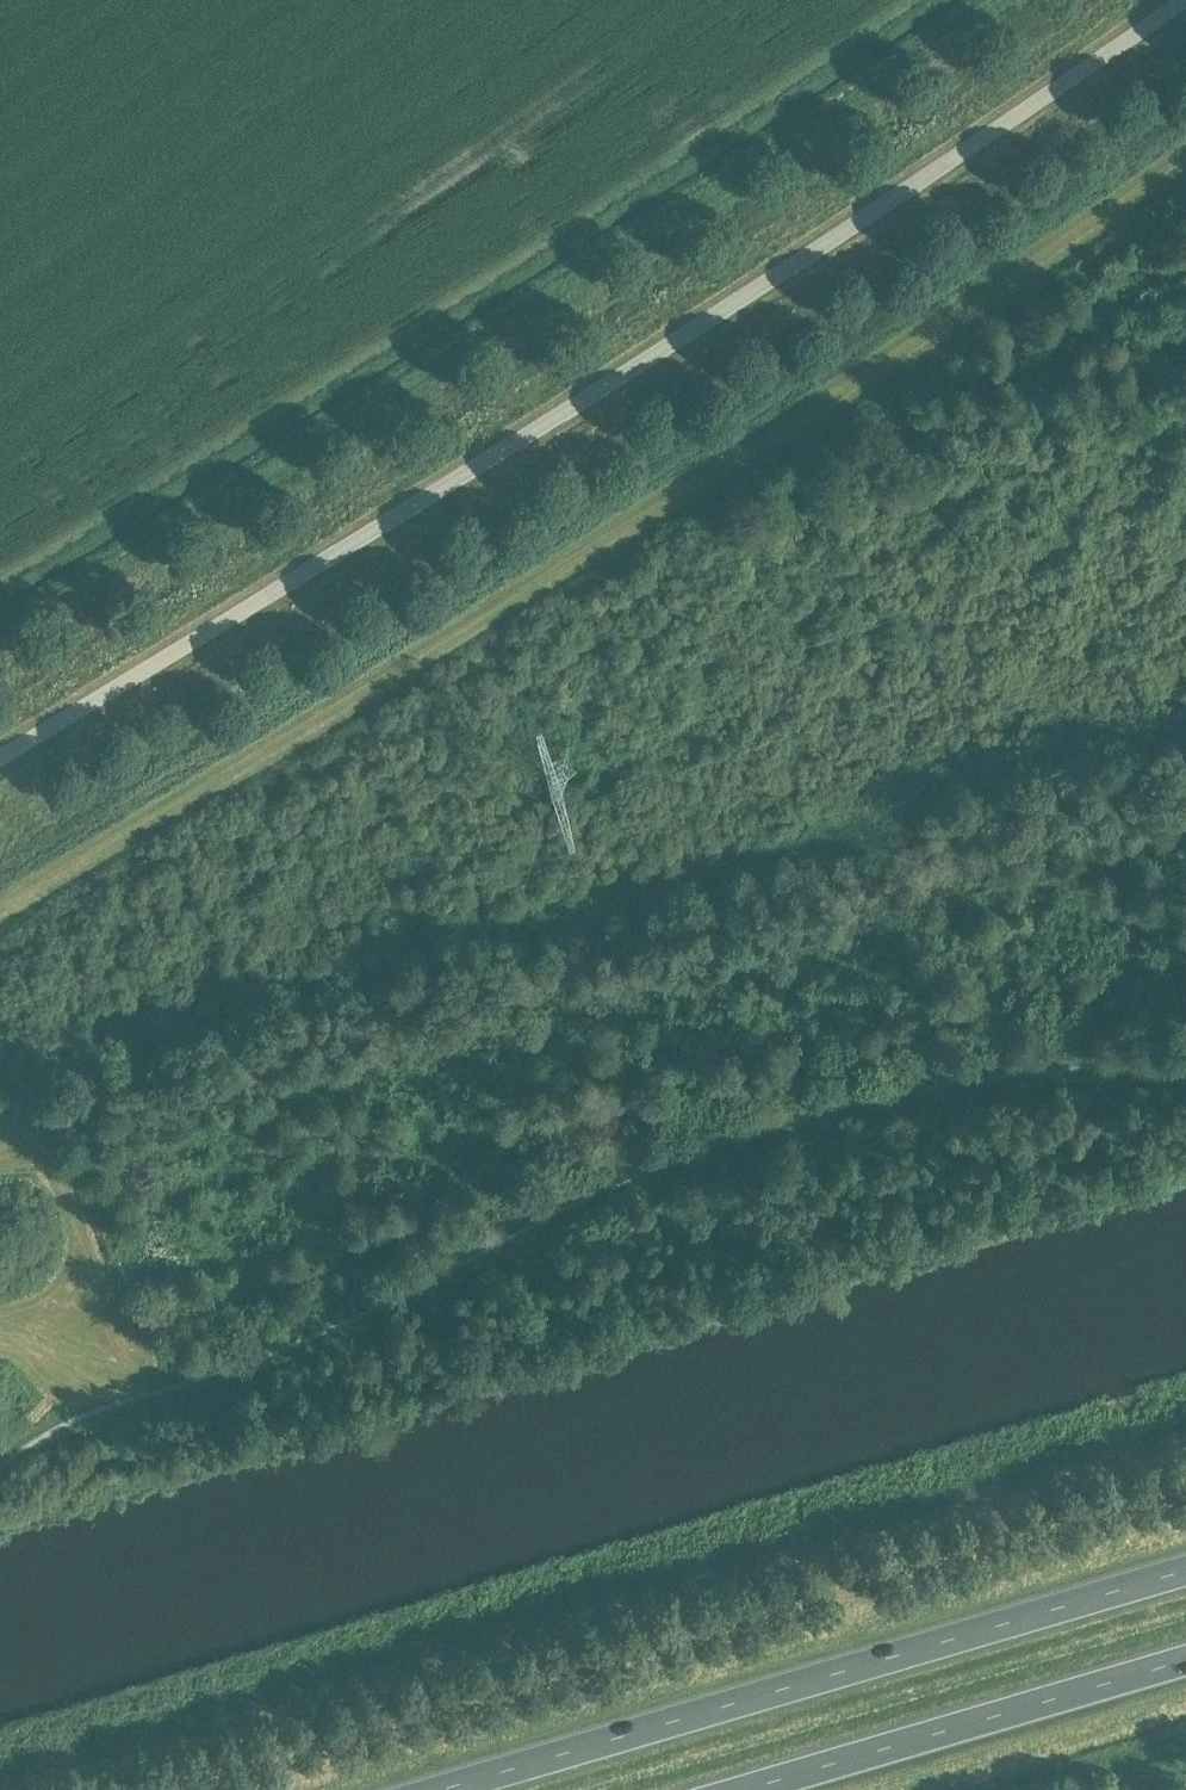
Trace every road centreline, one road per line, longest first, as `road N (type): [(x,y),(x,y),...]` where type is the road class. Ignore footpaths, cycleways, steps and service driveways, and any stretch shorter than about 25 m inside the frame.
road 1 (tertiary): [(0,755),(535,430),(1185,1)]
road 2 (trunk): [(1185,1562),(421,1789)]
road 3 (trunk): [(756,1789),(1185,1663)]

